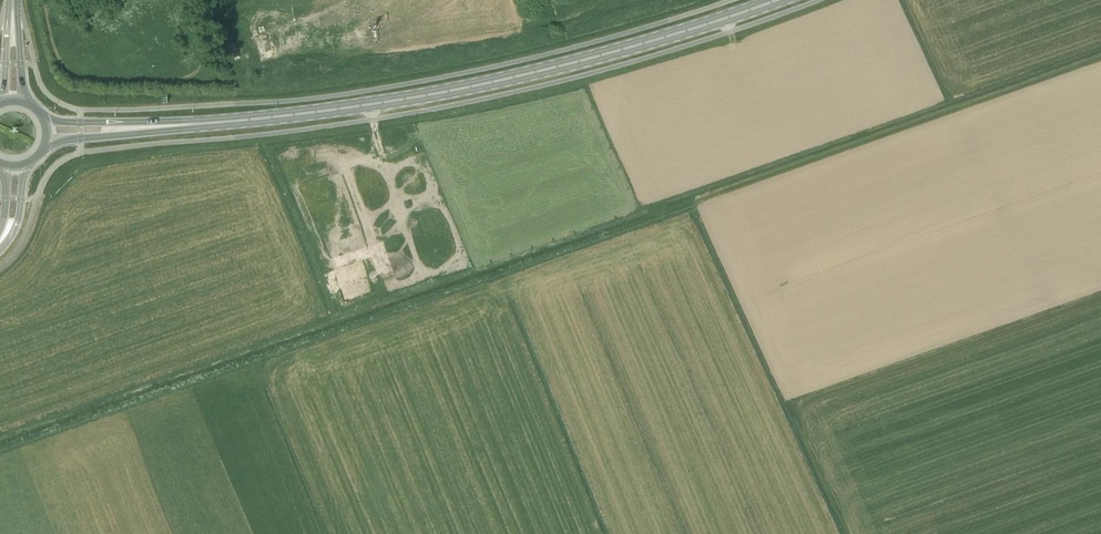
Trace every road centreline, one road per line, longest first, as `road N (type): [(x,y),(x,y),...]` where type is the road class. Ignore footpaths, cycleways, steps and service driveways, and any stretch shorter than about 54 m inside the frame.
road 1 (primary): [(188,124),(368,105),(540,72),(777,0)]
road 2 (primary): [(46,143),(188,124)]
road 3 (primary): [(188,124),(45,119)]

